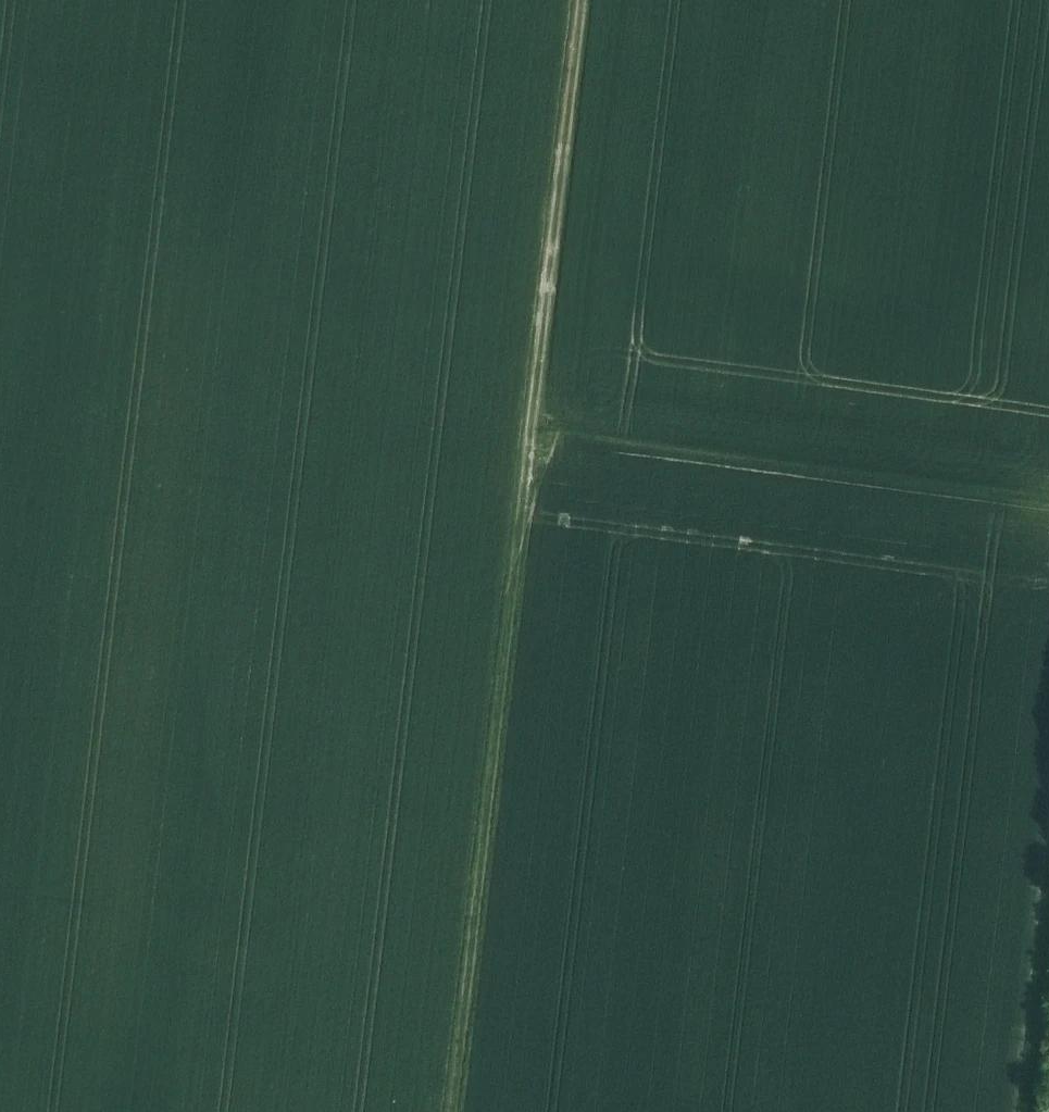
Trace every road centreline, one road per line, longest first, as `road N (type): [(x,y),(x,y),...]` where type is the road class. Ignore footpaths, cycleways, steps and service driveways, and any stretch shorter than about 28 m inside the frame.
road 1 (track): [(449,1111),(579,0)]

